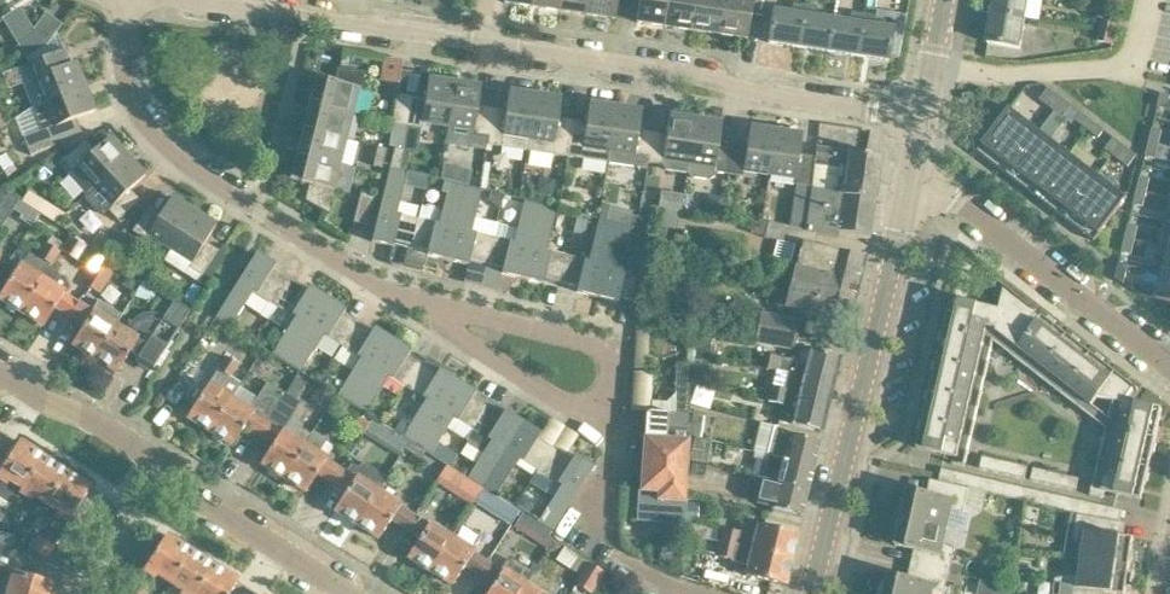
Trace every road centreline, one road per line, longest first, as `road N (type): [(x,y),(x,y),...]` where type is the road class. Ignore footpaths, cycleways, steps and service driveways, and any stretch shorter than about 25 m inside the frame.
road 1 (residential): [(921,119),(309,15)]
road 2 (residential): [(405,303),(260,212),(144,127),(119,76),(127,0)]
road 3 (tertiary): [(812,593),(914,174)]
road 4 (residential): [(914,174),(1169,366)]
road 5 (residential): [(609,430),(613,364),(603,348),(405,303)]
road 6 (residential): [(609,430),(405,303)]
road 7 (residential): [(349,593),(198,499),(155,461)]
road 8 (residential): [(706,593),(617,564),(603,532),(609,430)]
road 9 (residential): [(155,461),(81,411),(0,373)]
road 10 (residential): [(269,178),(309,15)]
road 11 (residential): [(84,593),(106,572),(134,492),(155,461)]
road 12 (residential): [(309,15),(182,0)]
road 13 (tertiary): [(921,119),(946,0)]

